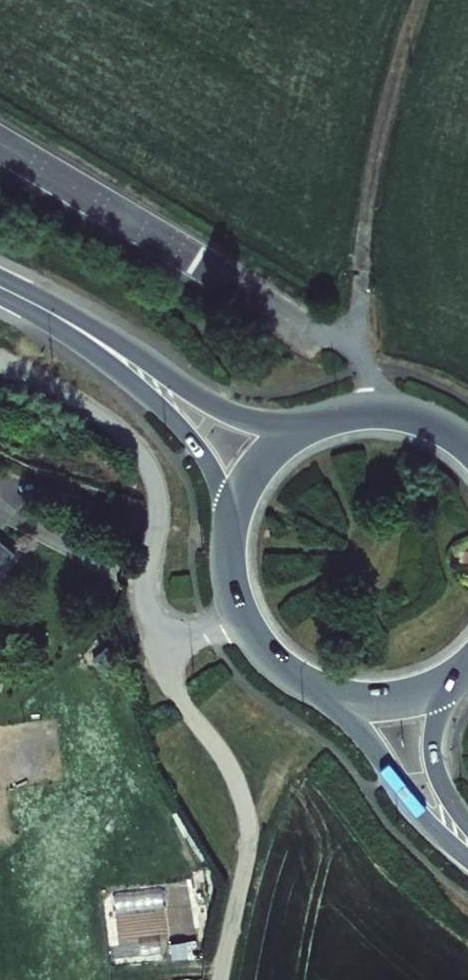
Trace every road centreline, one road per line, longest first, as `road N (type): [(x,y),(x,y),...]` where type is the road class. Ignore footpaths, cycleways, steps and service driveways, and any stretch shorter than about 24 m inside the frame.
road 1 (unclassified): [(241,616),(158,648),(148,576),(159,512),(148,462),(102,415),(46,383),(0,369)]
road 2 (primary): [(49,311),(163,406),(195,443),(212,470),(229,535)]
road 3 (primary): [(312,423),(233,412),(126,343),(49,311)]
road 4 (track): [(158,648),(241,798),(249,833),(236,907)]
road 5 (primary): [(332,694),(408,803),(467,857)]
road 6 (primary): [(467,445),(393,411),(312,423)]
road 7 (primary): [(467,827),(436,761),(439,718),(455,675)]
road 8 (primary): [(312,423),(252,474),(229,535)]
road 9 (primary): [(332,694),(396,699),(455,675)]
road 10 (primary): [(241,616),(284,669),(332,694)]

